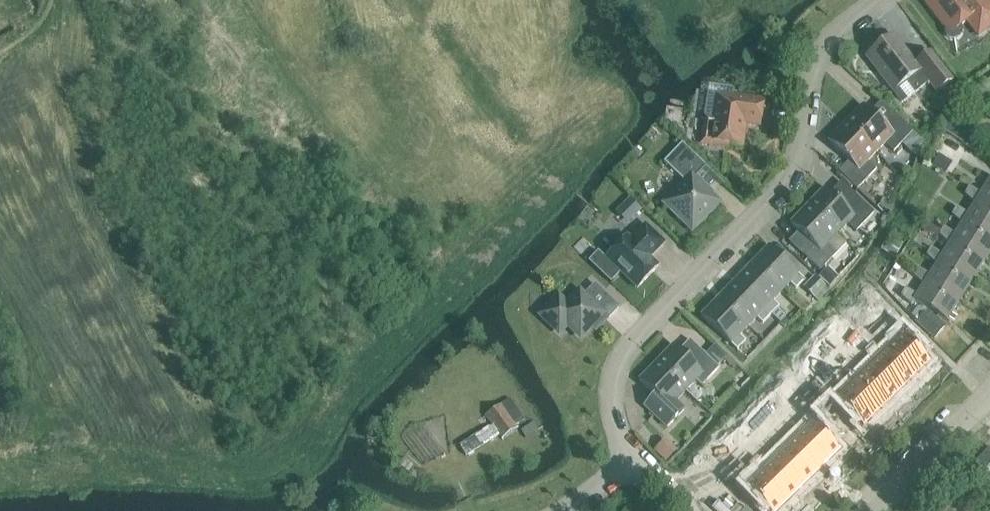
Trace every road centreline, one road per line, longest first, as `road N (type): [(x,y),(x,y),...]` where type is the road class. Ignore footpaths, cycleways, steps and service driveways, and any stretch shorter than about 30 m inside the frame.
road 1 (residential): [(628,462),(608,412),(613,367),(644,325),(784,184),(802,142),(816,65),(835,32),(876,0)]
road 2 (residential): [(989,393),(871,510)]

